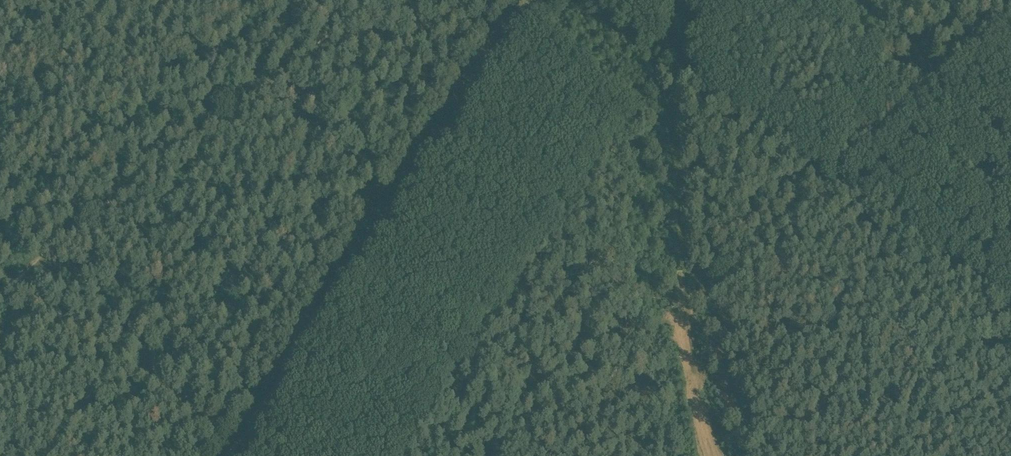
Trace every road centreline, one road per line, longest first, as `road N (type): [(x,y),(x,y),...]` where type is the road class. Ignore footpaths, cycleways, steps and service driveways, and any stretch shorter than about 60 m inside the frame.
road 1 (track): [(229,455),(284,392),(544,0)]
road 2 (track): [(0,278),(355,0)]
road 3 (track): [(689,303),(1010,30)]
road 4 (track): [(0,273),(249,445)]
road 5 (track): [(829,188),(1010,307)]

